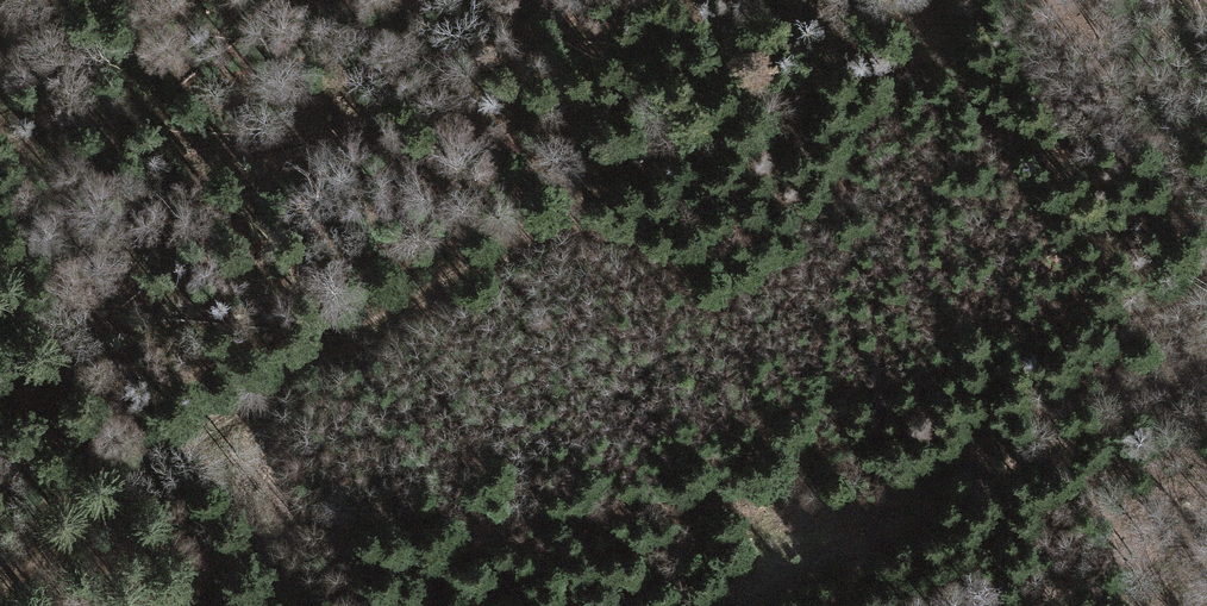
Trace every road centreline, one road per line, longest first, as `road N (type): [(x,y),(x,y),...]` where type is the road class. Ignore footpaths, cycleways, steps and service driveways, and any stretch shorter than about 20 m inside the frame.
road 1 (track): [(1206,365),(1099,415),(990,484),(880,523),(797,508),(651,506),(530,513),(435,531),(365,529),(324,516),(291,491),(268,451),(258,398),(942,0)]
road 2 (track): [(0,579),(258,398)]

